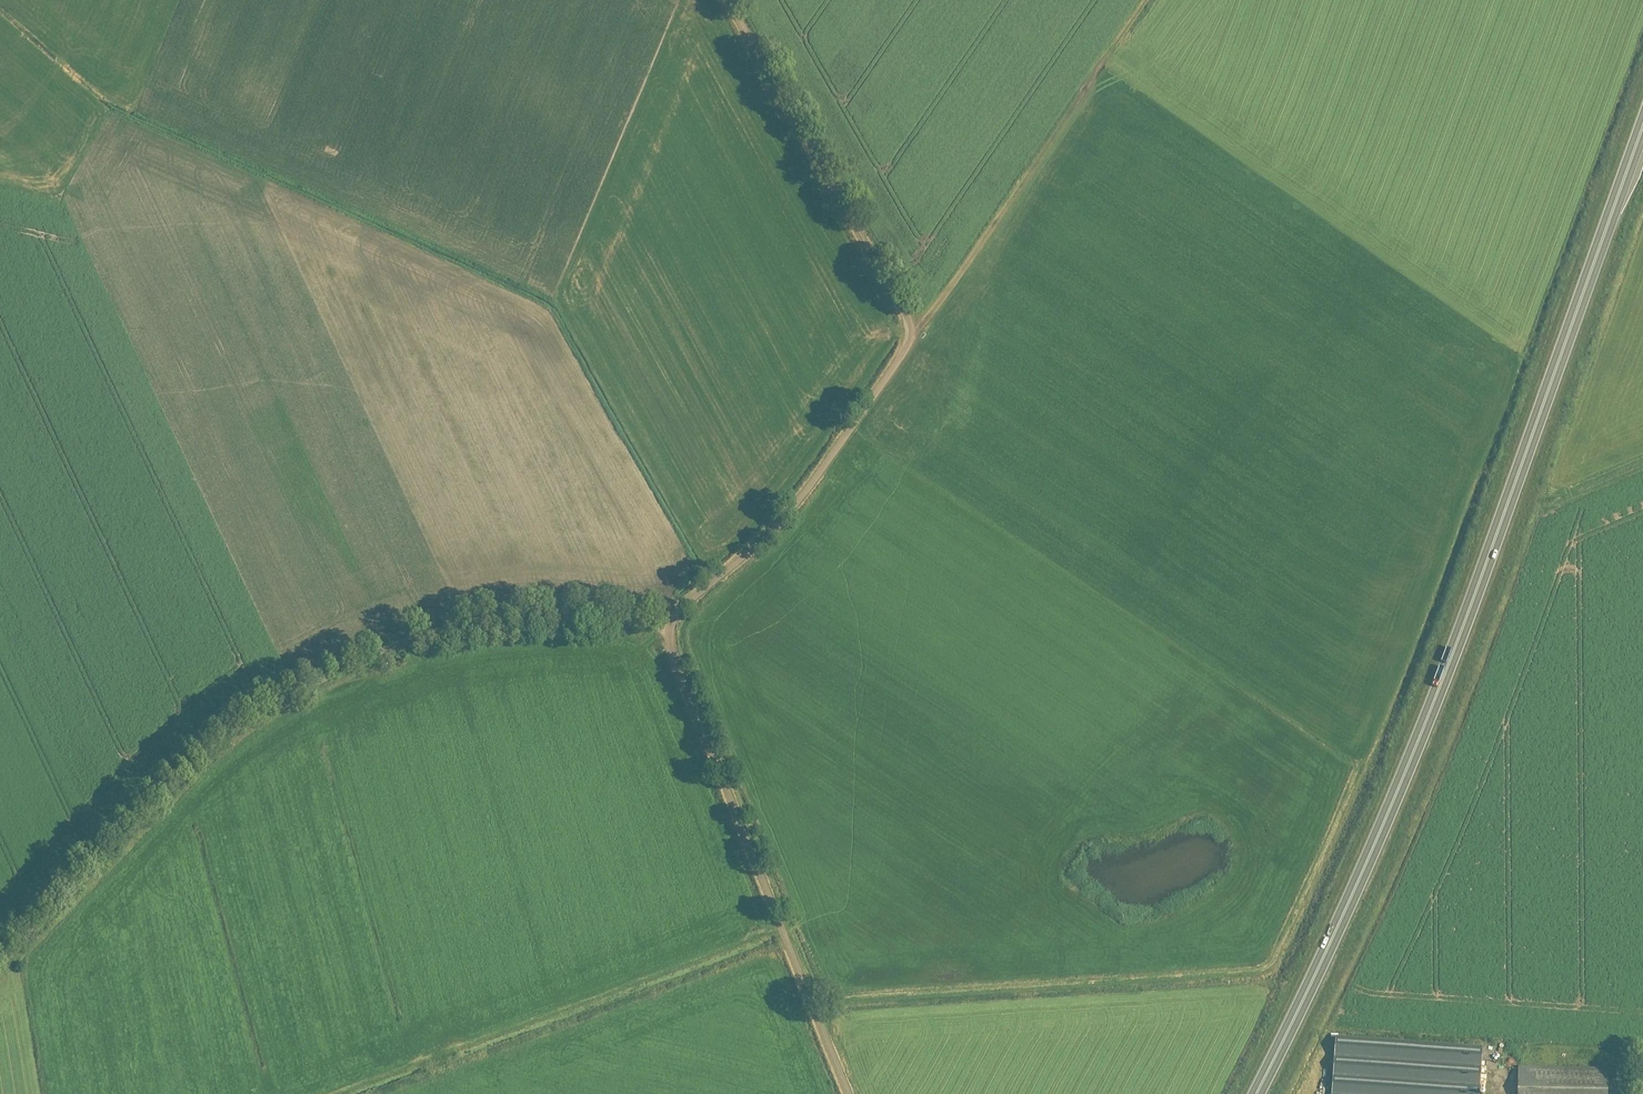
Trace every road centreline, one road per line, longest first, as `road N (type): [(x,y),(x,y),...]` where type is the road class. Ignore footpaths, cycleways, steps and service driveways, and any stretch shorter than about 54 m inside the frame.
road 1 (trunk): [(1257,1093),(1435,701),(1642,124)]
road 2 (unclassified): [(0,965),(223,739),(265,709),(418,637),(489,619),(566,615),(669,625)]
road 3 (unclassified): [(669,625),(802,495),(909,335),(907,319),(727,0)]
road 4 (unclassified): [(847,1093),(670,647),(669,625)]
road 5 (track): [(1147,0),(909,335)]

